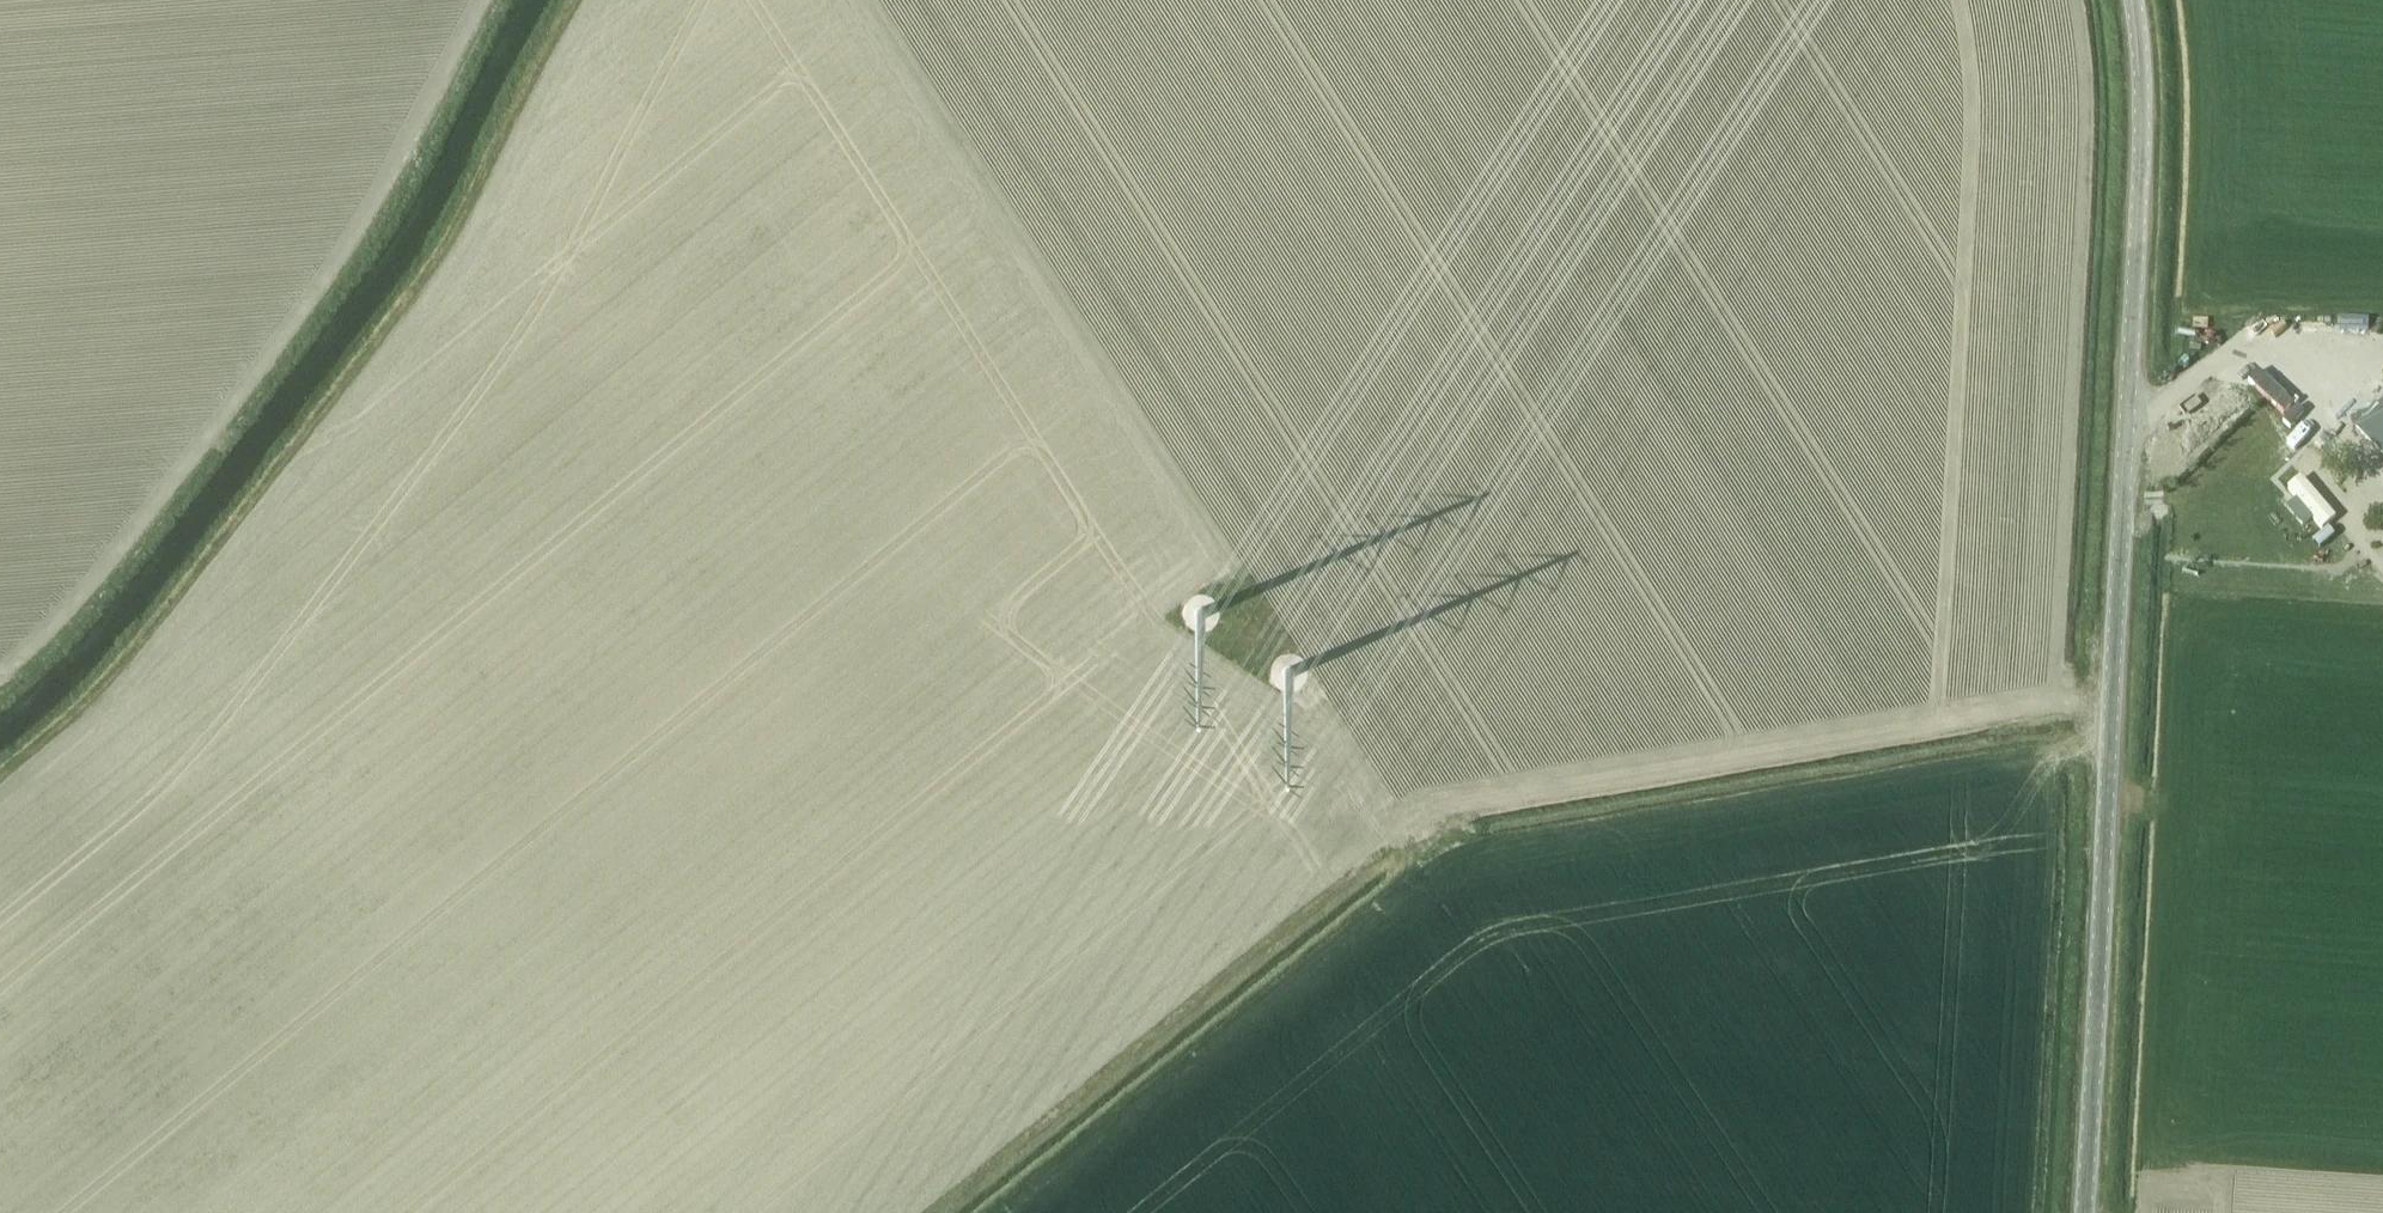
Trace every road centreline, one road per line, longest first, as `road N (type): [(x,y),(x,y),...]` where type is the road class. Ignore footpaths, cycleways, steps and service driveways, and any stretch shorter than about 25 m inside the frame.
road 1 (tertiary): [(2087,1212),(2142,112),(2132,0)]

